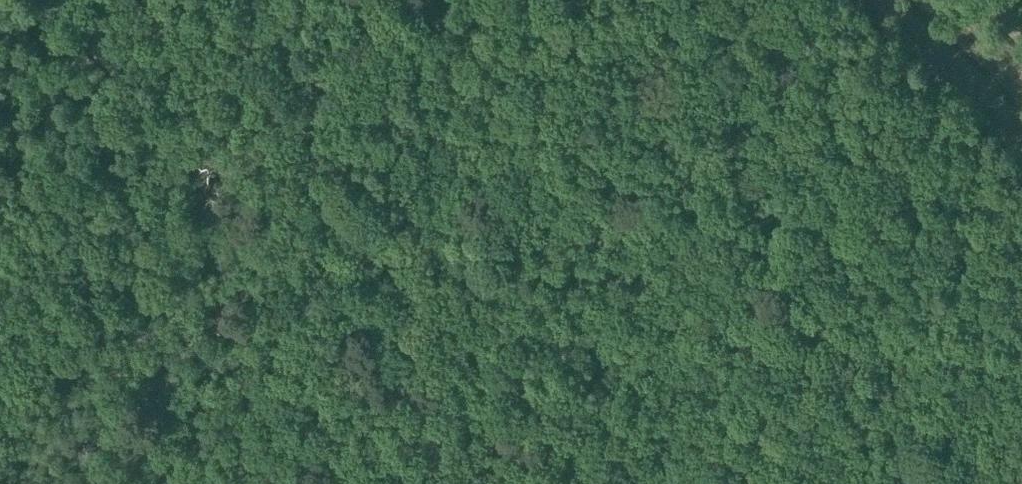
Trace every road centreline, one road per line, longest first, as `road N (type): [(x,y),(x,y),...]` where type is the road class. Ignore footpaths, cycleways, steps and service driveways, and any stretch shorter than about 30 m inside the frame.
road 1 (track): [(201,483),(0,293)]

